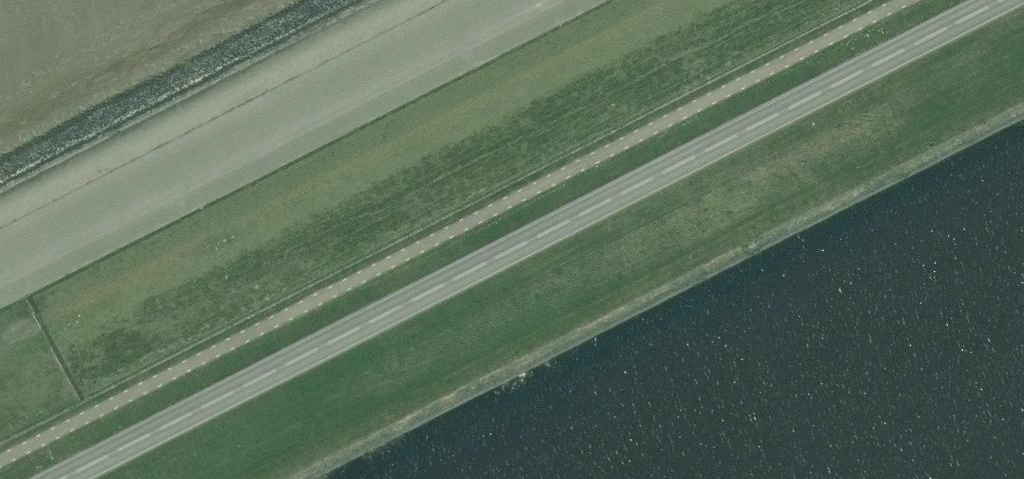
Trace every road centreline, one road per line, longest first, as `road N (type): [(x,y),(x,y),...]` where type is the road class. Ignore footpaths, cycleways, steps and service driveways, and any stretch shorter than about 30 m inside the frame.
road 1 (trunk): [(1001,0),(58,478)]
road 2 (unclassified): [(0,455),(900,0)]

